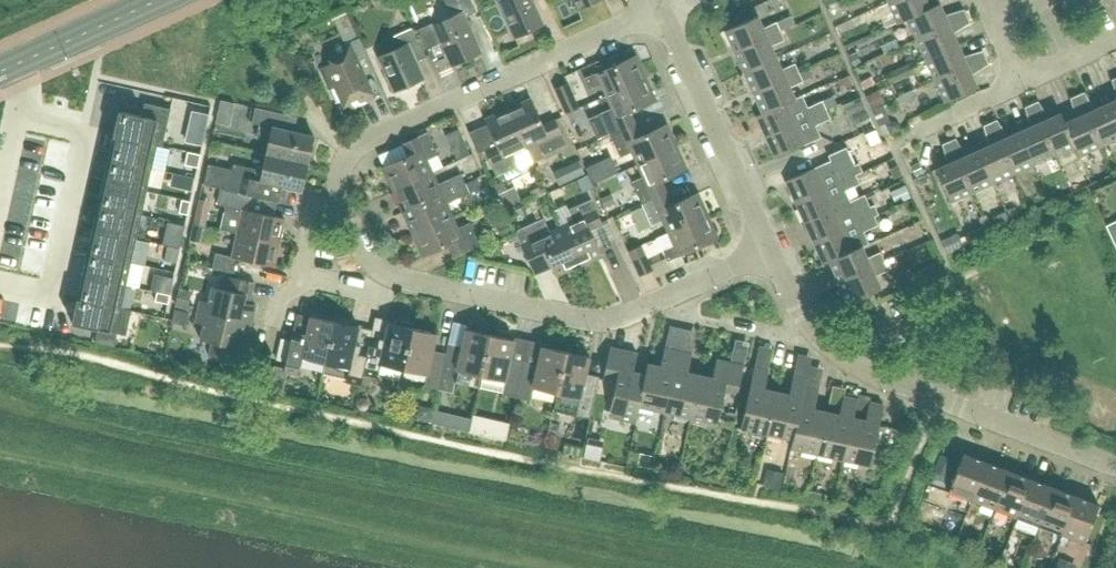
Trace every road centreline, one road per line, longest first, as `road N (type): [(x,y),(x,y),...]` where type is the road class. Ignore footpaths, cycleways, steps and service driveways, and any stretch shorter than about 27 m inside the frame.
road 1 (residential): [(662,10),(359,147),(341,177),(350,221),(381,272),(593,320),(679,293),(771,248)]
road 2 (unclassified): [(771,248),(802,313),(844,356),(889,382),(1115,468)]
road 3 (residential): [(18,123),(86,138),(51,297),(0,286)]
road 4 (unclassified): [(662,10),(771,248)]
road 5 (secondary): [(4,72),(159,0)]

